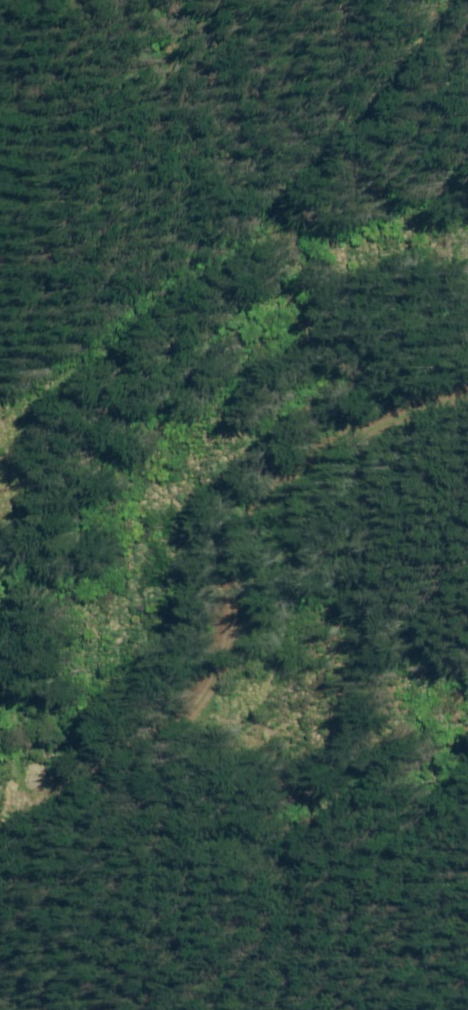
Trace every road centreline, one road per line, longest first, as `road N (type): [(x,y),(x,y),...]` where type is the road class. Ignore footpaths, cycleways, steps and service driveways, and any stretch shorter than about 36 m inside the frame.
road 1 (track): [(467,11),(327,181),(202,310),(25,429),(0,586)]
road 2 (track): [(22,805),(133,768),(236,664),(247,531),(353,435),(467,405)]
road 3 (track): [(0,588),(22,805)]
road 4 (track): [(22,805),(23,910),(0,982)]

